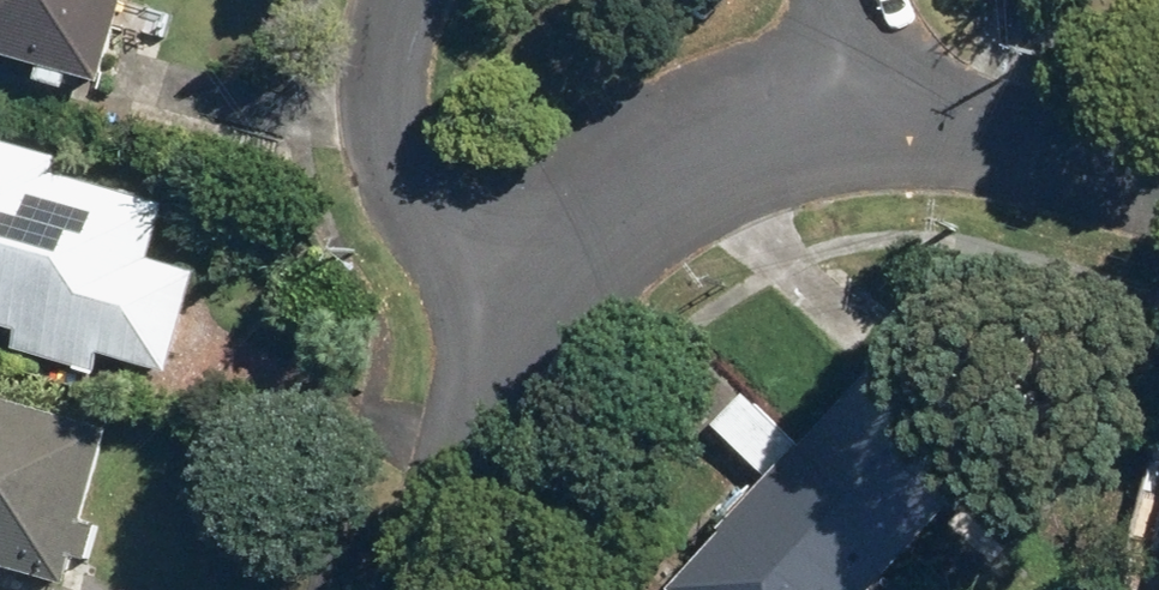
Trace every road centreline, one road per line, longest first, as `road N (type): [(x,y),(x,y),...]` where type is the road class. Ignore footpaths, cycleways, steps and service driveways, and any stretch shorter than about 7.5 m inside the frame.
road 1 (residential): [(862,74),(753,118),(497,273)]
road 2 (residential): [(497,273),(412,589)]
road 3 (residential): [(1158,162),(862,74)]
road 4 (residential): [(497,273),(426,155),(385,59),(411,0)]

